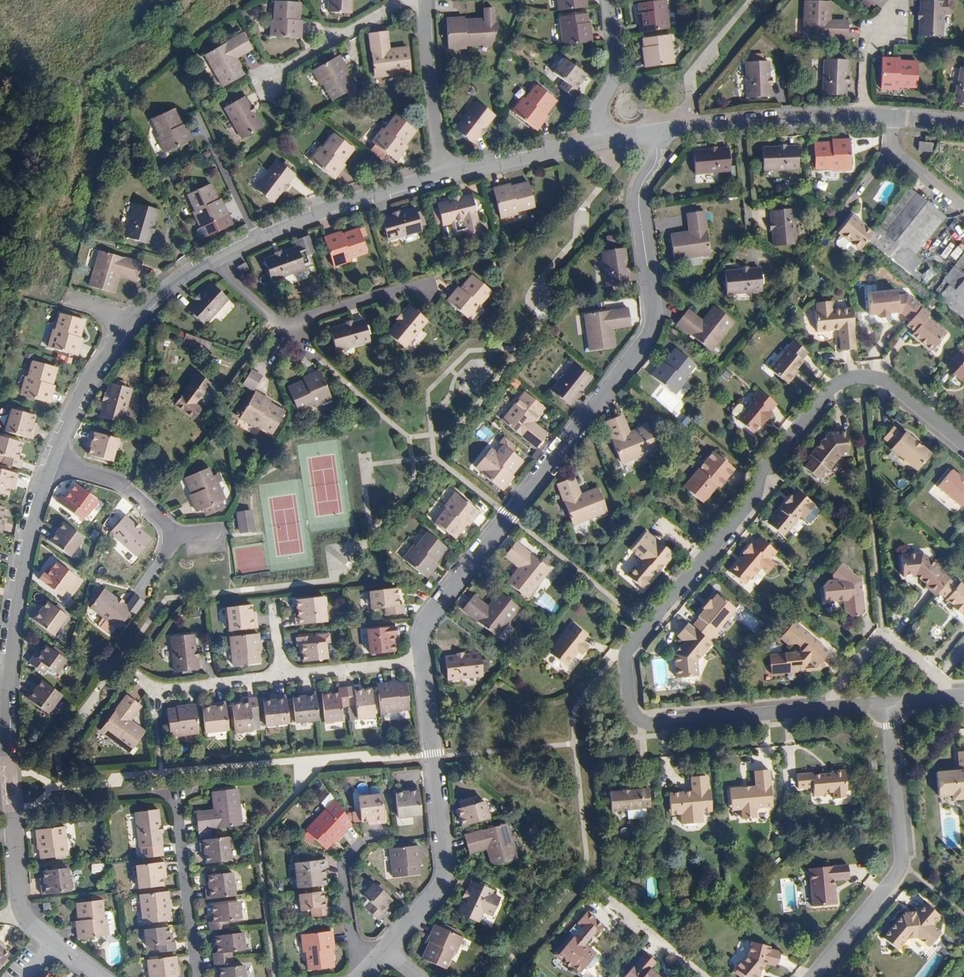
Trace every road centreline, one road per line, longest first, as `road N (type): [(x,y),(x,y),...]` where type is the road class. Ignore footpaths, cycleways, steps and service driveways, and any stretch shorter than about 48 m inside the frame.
road 1 (residential): [(963,450),(877,379),(832,385),(629,650),(633,711),(646,722),(821,712)]
road 2 (residential): [(425,662),(423,631),(431,616),(651,333),(641,201),(657,164),(658,133)]
road 3 (track): [(224,0),(95,120),(54,209),(37,283),(28,290),(0,289)]
road 4 (residential): [(384,952),(447,875),(425,662)]
road 5 (residential): [(813,976),(902,861),(888,702)]
road 6 (residential): [(217,262),(282,328),(429,284)]
road 7 (residential): [(53,463),(27,558),(6,688)]
road 8 (residential): [(444,171),(333,205),(319,219),(261,240)]
road 9 (residential): [(821,712),(879,637),(953,696)]
road 10 (residential): [(177,794),(198,976)]
road 11 (residential): [(430,0),(444,171)]
road 12 (residential): [(118,667),(153,693),(279,678)]
road 13 (residential): [(271,76),(407,0)]
road 14 (residential): [(597,143),(444,171)]
road 15 (residential): [(126,327),(78,398),(53,463)]
road 16 (residential): [(609,0),(618,66),(599,106),(597,143)]
road 17 (residential): [(279,678),(425,662)]
road 18 (residential): [(6,688),(16,834)]
road 19 (residential): [(175,536),(110,481),(53,463)]
road 20 (residential): [(359,845),(340,869),(360,976)]
road 21 (residential): [(866,118),(869,50),(899,0)]
road 22 (residential): [(866,118),(741,124)]
road 23 (track): [(108,108),(0,50)]
road 24 (residential): [(892,118),(894,150),(963,206)]

